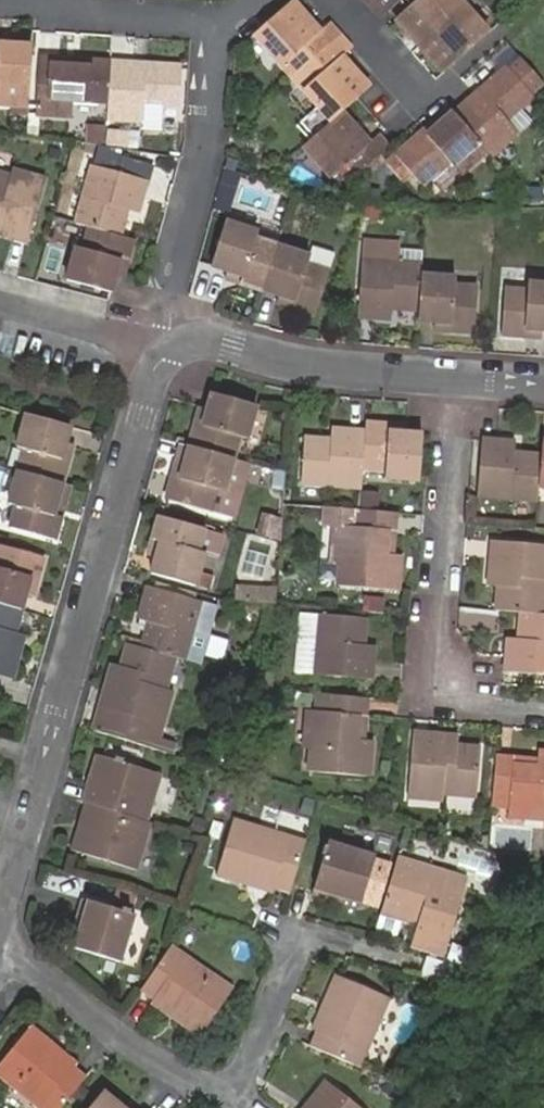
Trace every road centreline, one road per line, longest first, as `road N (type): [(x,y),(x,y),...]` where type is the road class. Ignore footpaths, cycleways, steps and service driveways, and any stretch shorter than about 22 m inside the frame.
road 1 (residential): [(34,822),(168,339)]
road 2 (residential): [(454,378),(427,703),(543,714)]
road 3 (residential): [(168,339),(205,153),(219,20)]
road 4 (residential): [(168,339),(326,367),(454,378)]
road 5 (residential): [(0,949),(127,1047),(226,1103)]
road 6 (residential): [(219,20),(18,0)]
road 7 (residential): [(226,1103),(304,943)]
road 8 (residential): [(0,303),(114,334),(168,339)]
road 9 (residential): [(337,0),(427,101)]
road 10 (residential): [(0,945),(34,822)]

